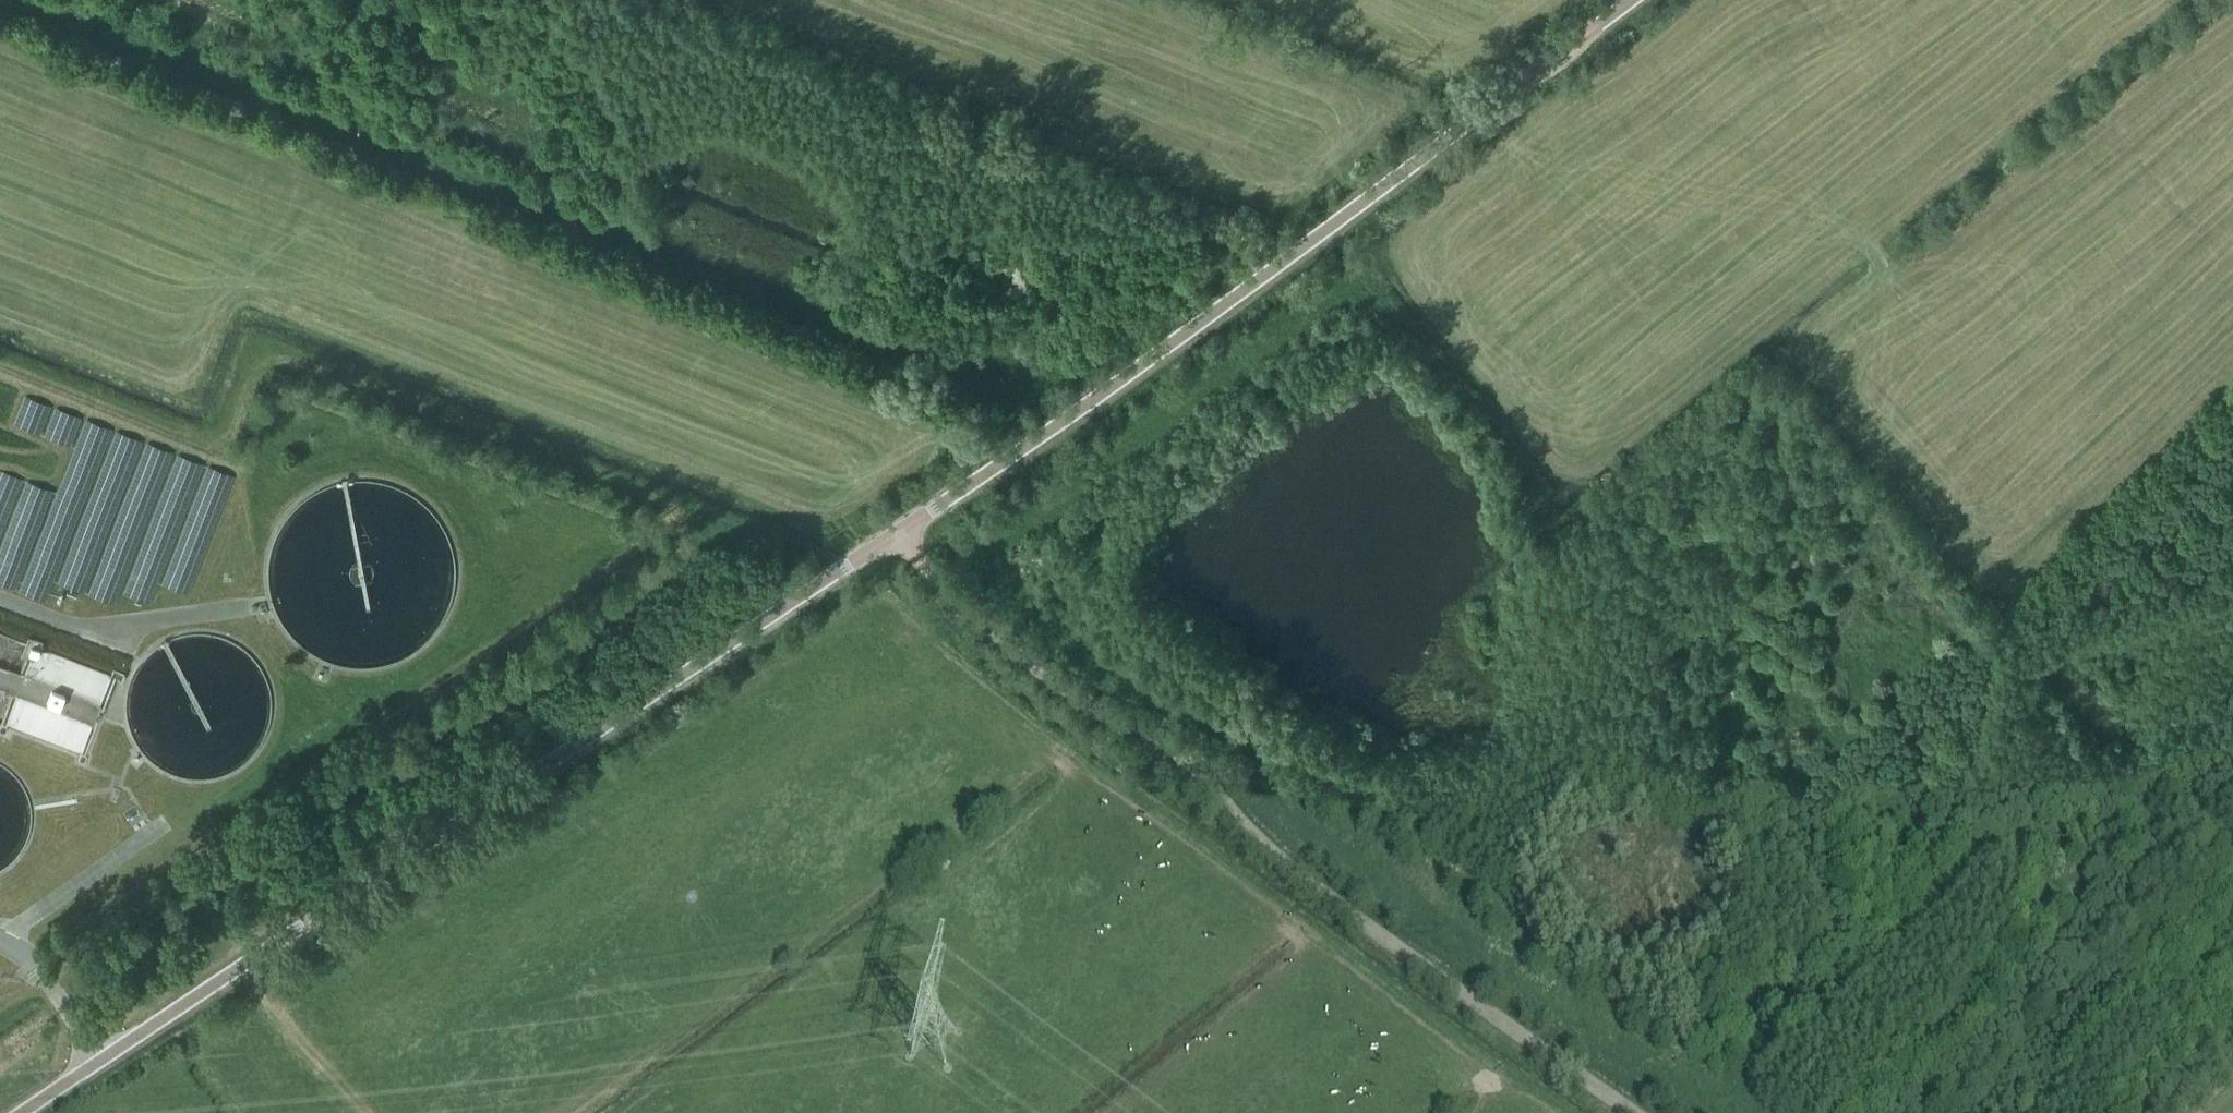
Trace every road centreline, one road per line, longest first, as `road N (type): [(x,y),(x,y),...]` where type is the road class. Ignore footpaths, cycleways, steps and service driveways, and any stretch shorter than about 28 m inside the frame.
road 1 (tertiary): [(18,1112),(896,536)]
road 2 (unclassified): [(1636,1112),(1418,965),(1268,841),(1177,749),(1045,668),(896,536)]
road 3 (tertiary): [(896,536),(1649,0)]

